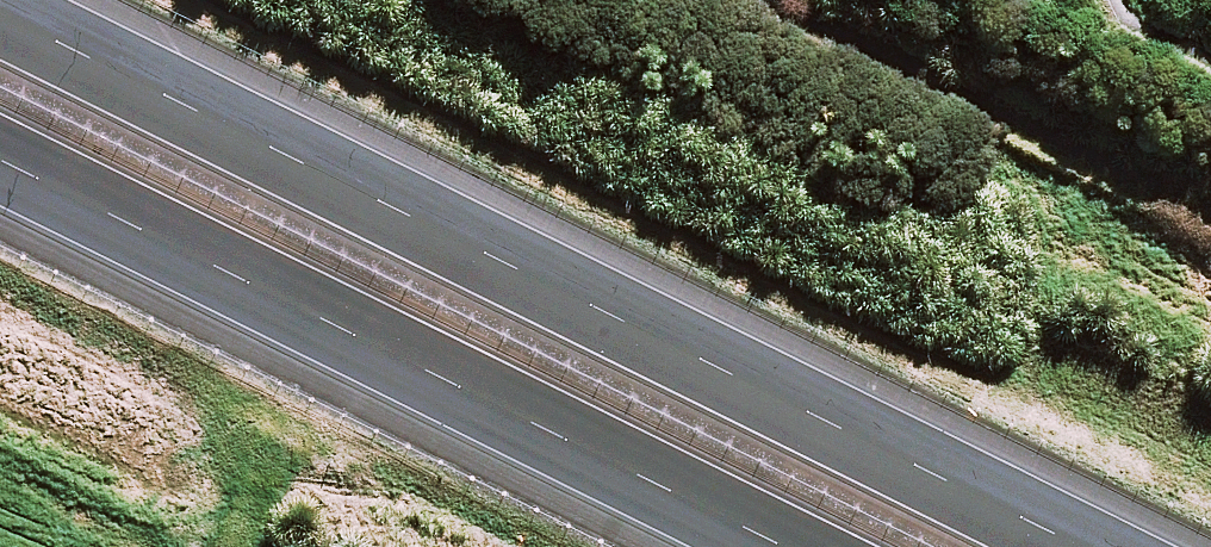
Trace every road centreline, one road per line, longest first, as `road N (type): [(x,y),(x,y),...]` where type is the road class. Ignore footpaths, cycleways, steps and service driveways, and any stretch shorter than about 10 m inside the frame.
road 1 (motorway): [(0,1),(1098,546)]
road 2 (motorway): [(853,546),(0,129)]

